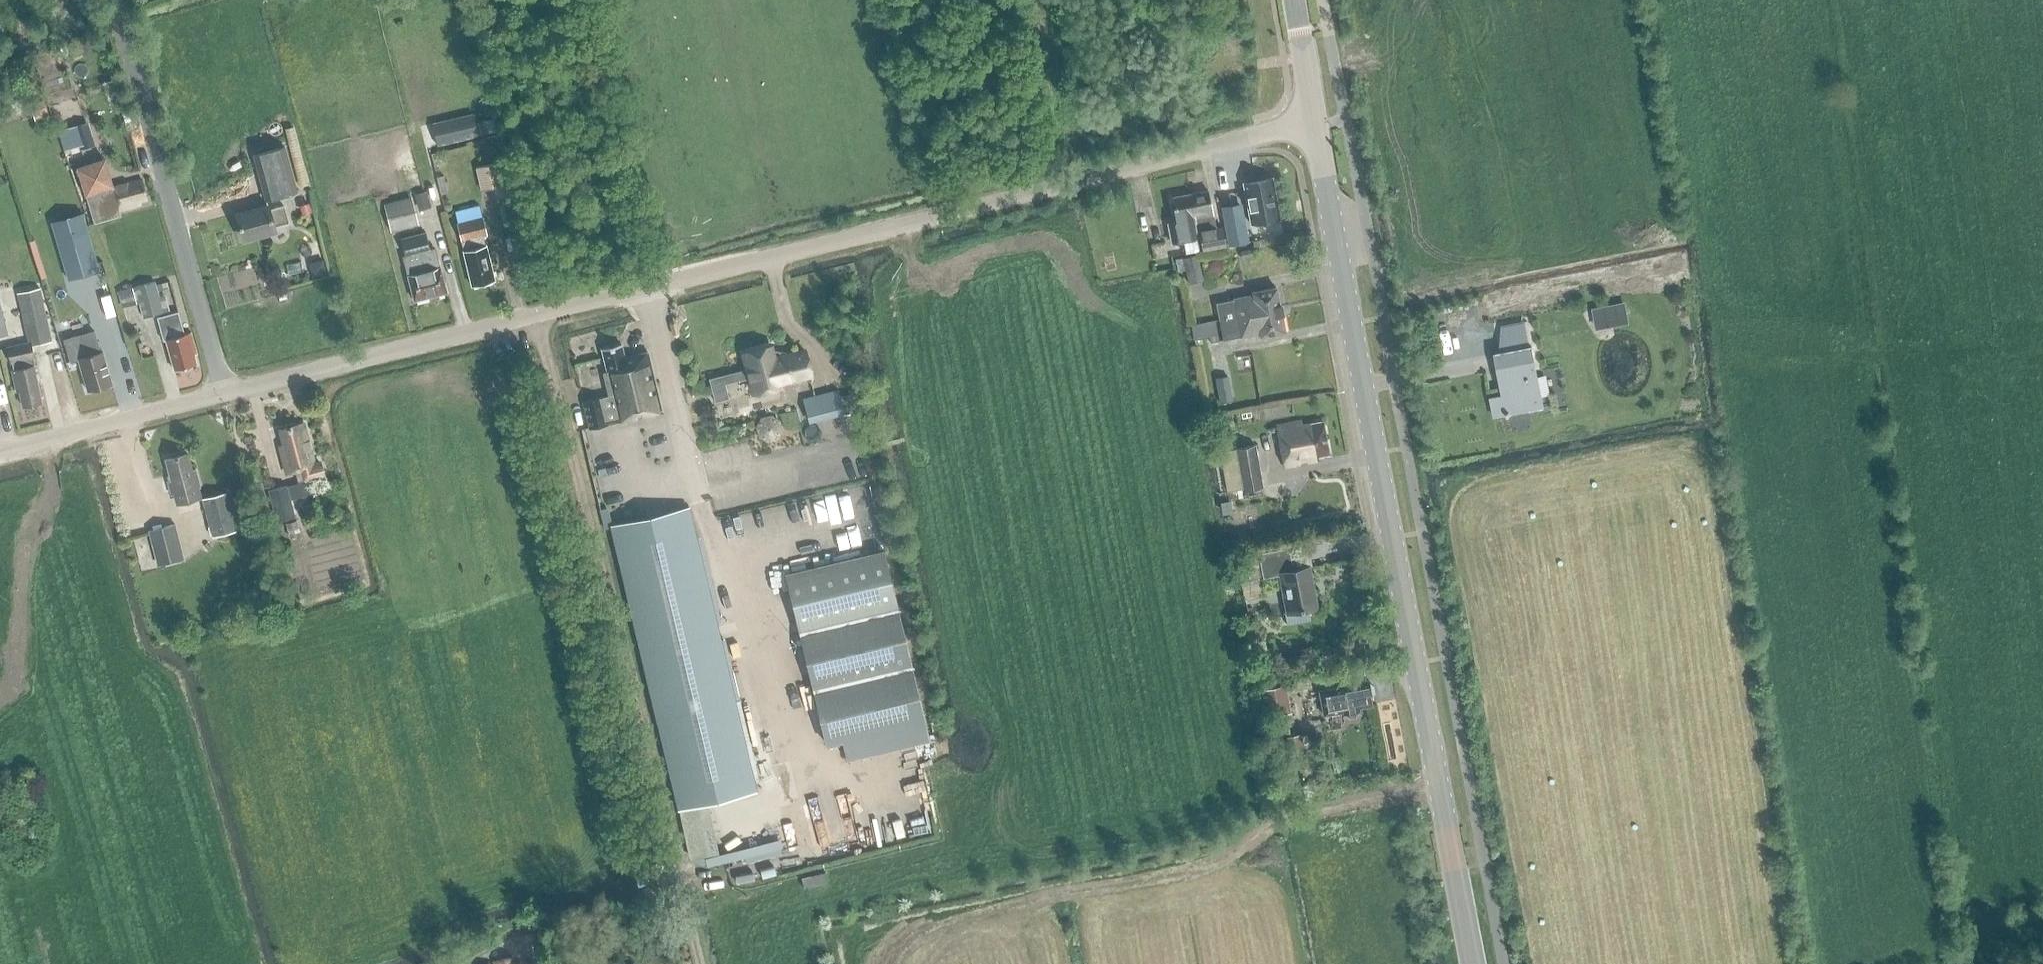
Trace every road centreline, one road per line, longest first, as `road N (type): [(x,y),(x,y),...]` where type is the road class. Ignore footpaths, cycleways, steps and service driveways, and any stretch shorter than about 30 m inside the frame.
road 1 (unclassified): [(226,394),(1314,123)]
road 2 (tertiary): [(1474,963),(1314,123)]
road 3 (unclassified): [(226,394),(116,0)]
road 4 (track): [(482,0),(563,314)]
road 5 (unclassified): [(0,455),(226,394)]
road 6 (tertiary): [(1314,123),(1294,0)]

